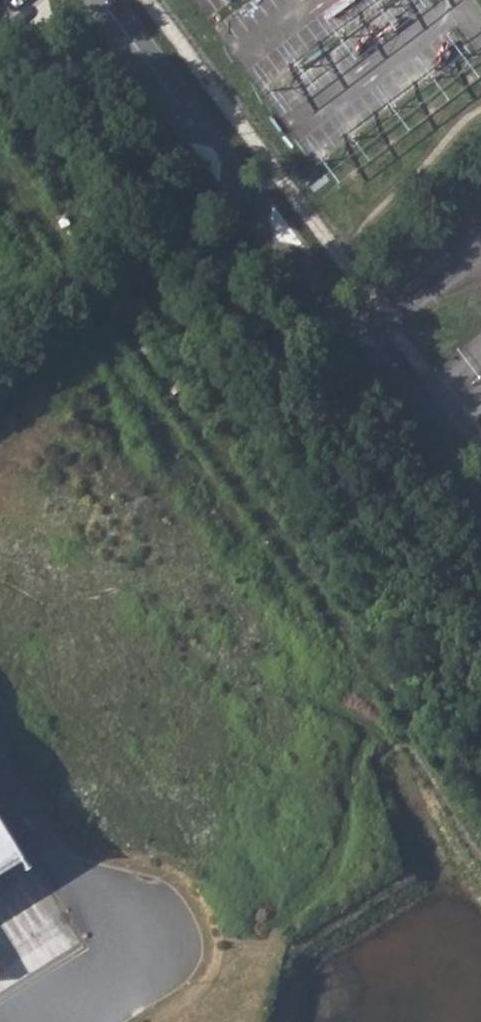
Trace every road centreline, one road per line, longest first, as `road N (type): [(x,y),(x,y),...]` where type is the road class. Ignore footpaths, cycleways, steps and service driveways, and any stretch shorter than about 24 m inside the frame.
road 1 (unclassified): [(99,0),(480,506)]

